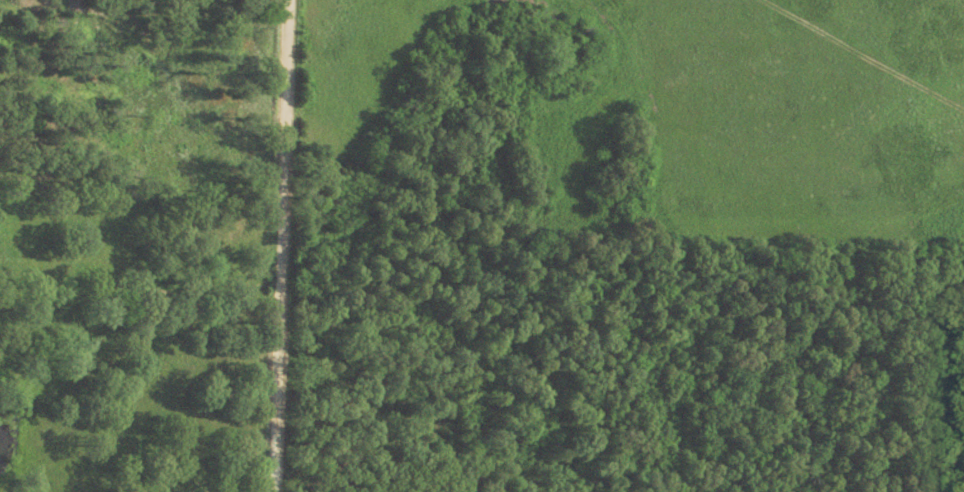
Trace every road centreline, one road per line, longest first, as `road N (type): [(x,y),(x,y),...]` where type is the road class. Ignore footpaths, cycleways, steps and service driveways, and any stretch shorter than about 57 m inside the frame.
road 1 (residential): [(280,0),(264,491)]

